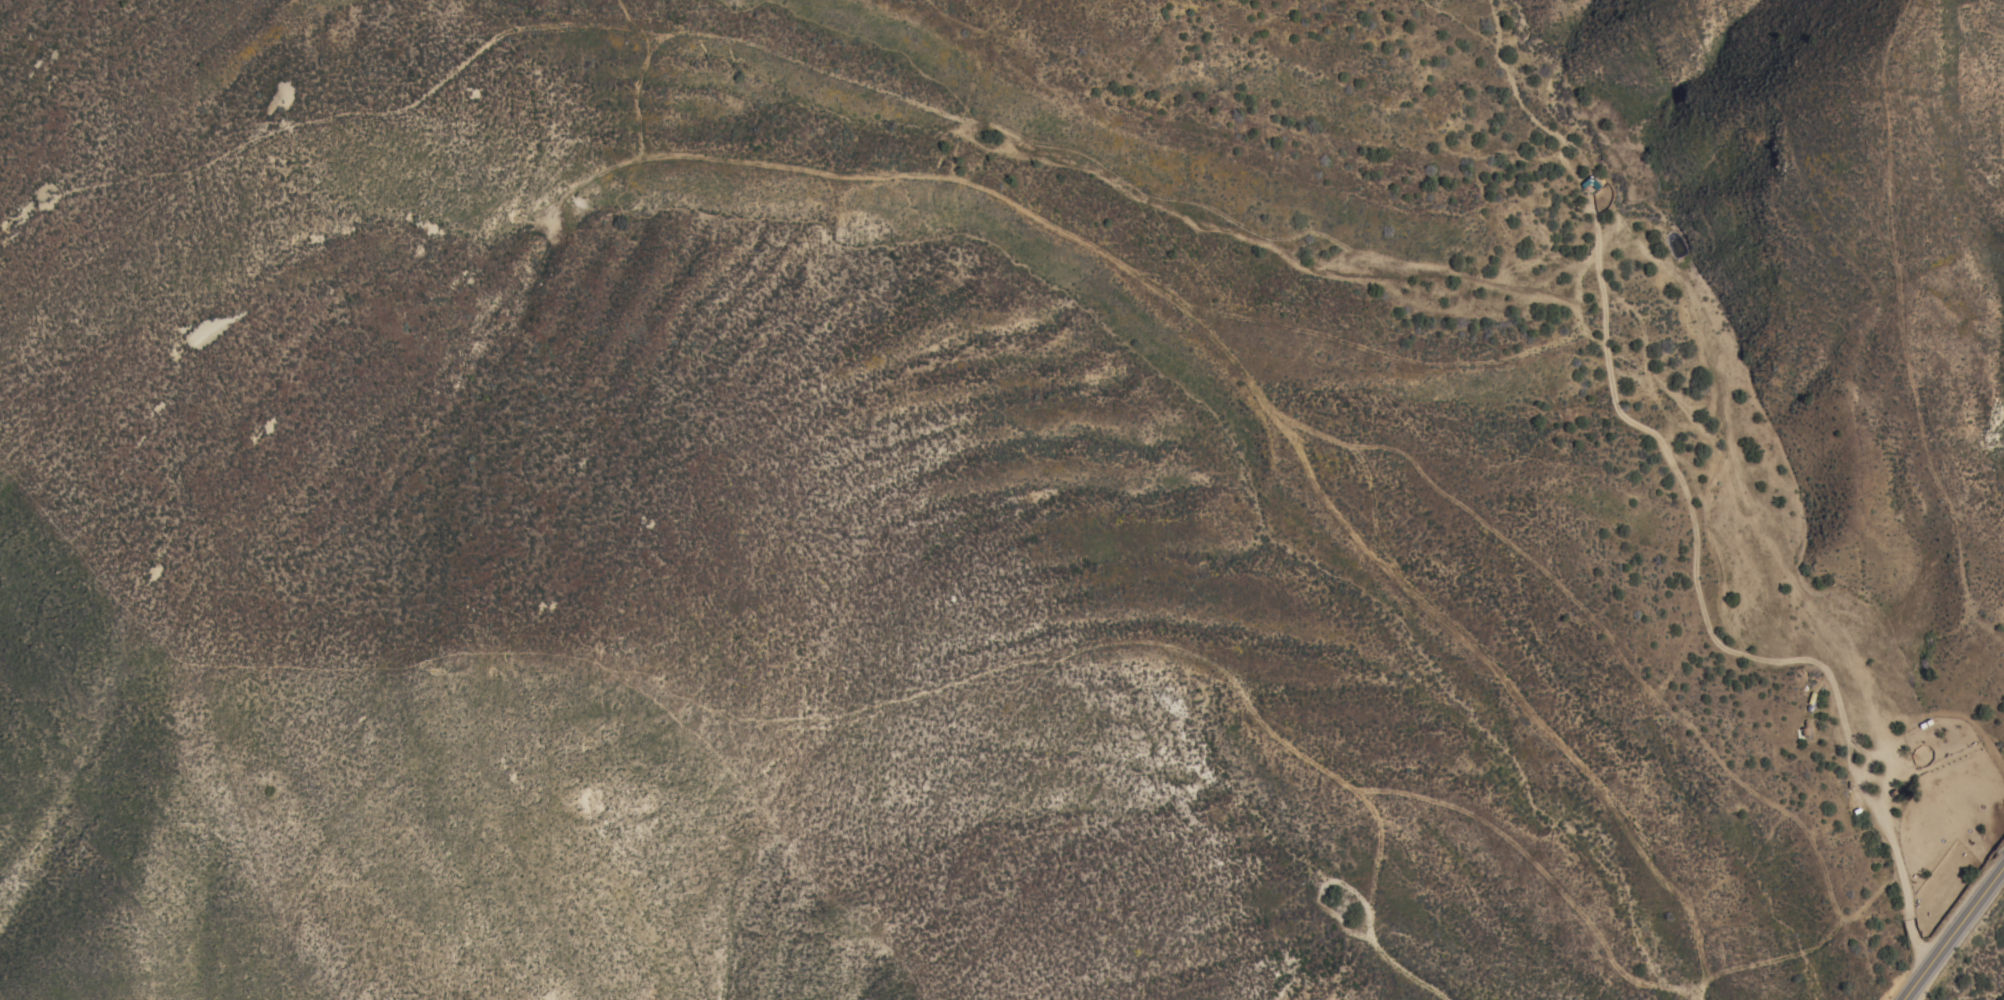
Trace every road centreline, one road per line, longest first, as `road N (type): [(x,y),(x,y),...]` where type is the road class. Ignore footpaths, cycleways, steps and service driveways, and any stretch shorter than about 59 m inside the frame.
road 1 (secondary): [(1900,999),(2003,856)]

